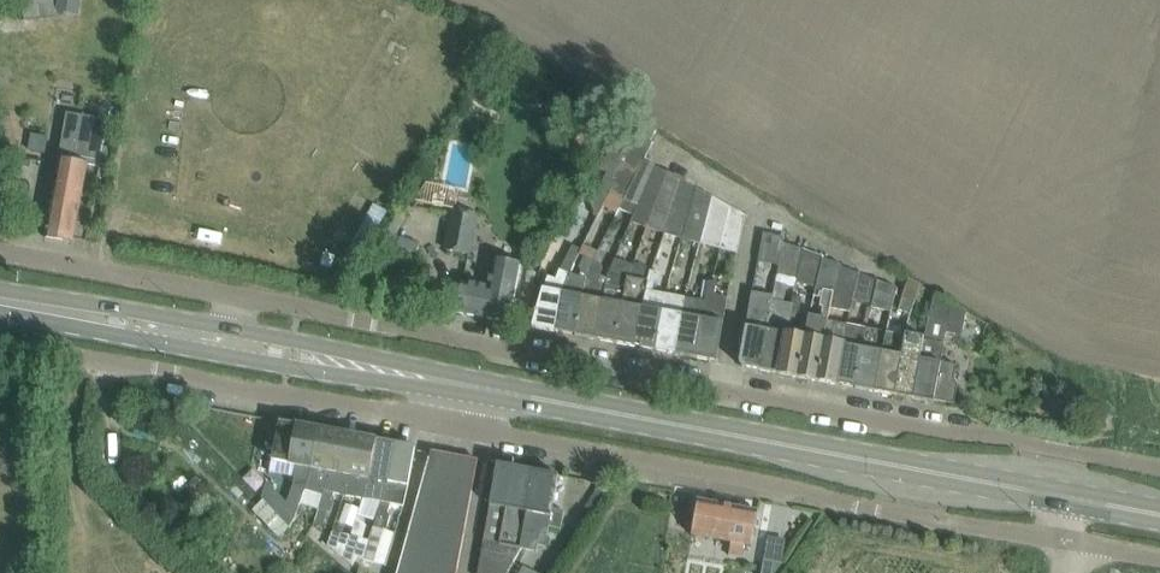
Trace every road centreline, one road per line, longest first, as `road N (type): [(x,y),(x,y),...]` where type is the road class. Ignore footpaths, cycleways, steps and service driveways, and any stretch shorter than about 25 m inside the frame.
road 1 (residential): [(1159,471),(238,298)]
road 2 (primary): [(1071,499),(466,386)]
road 3 (residential): [(460,426),(0,340)]
road 4 (residential): [(866,509),(460,426)]
road 5 (residential): [(238,298),(0,253)]
road 6 (primary): [(227,358),(466,386)]
road 7 (primary): [(466,386),(233,330)]
road 8 (primary): [(233,330),(0,289)]
road 9 (primary): [(0,316),(227,358)]
road 10 (residential): [(1074,542),(953,524)]

